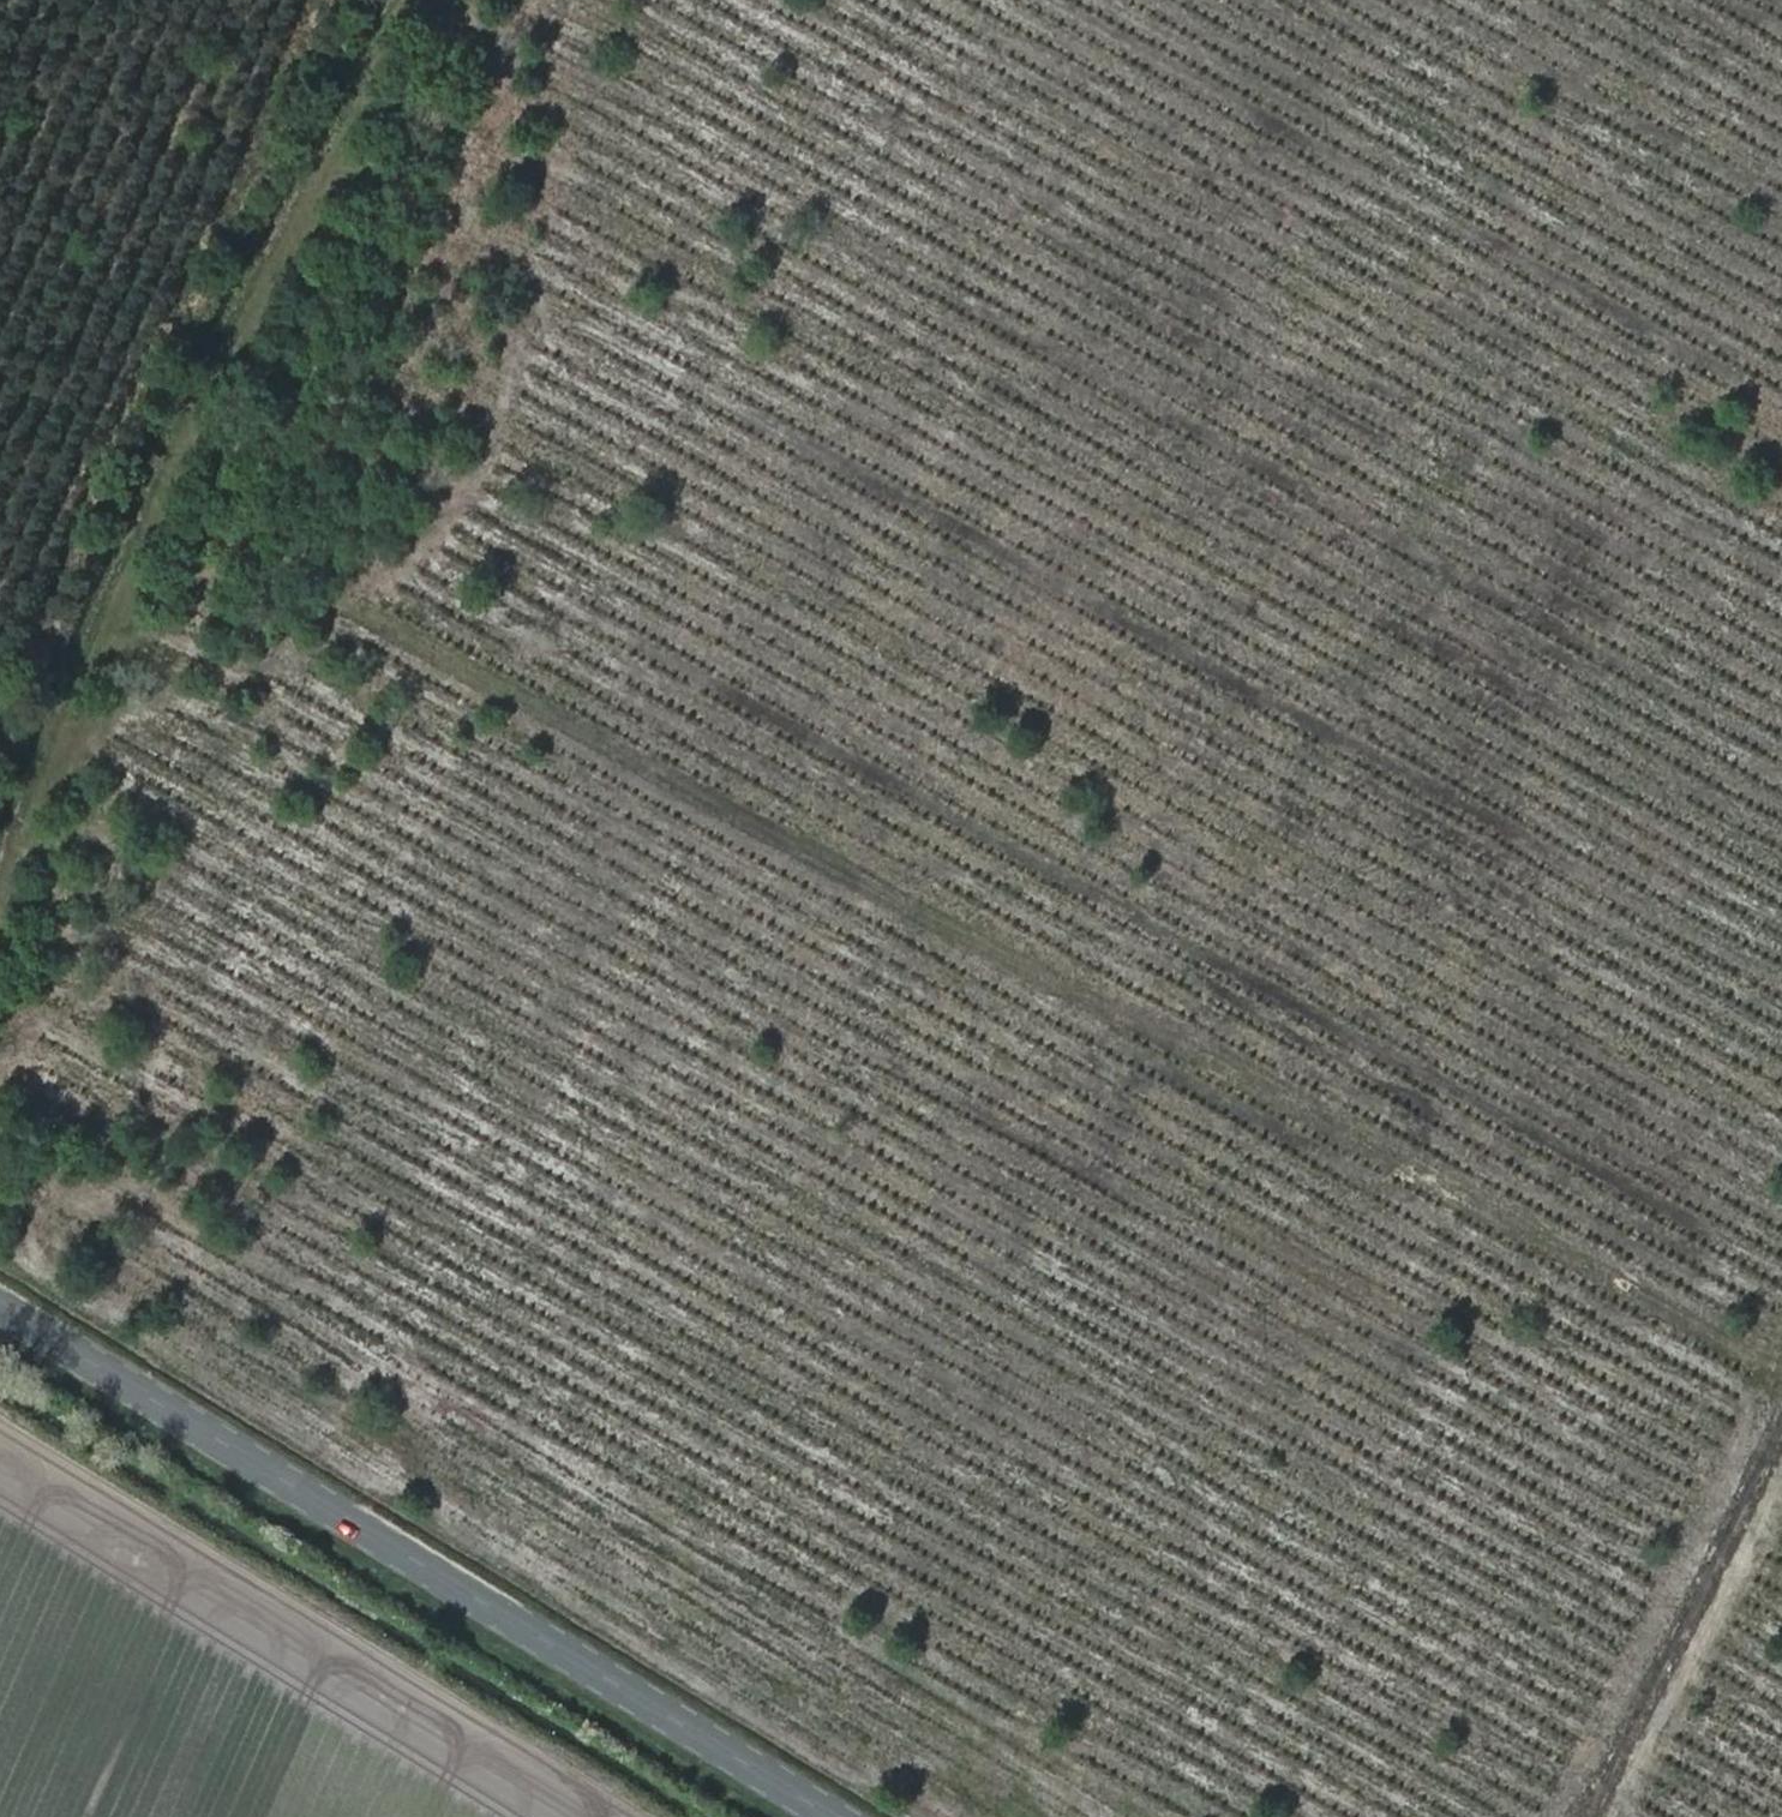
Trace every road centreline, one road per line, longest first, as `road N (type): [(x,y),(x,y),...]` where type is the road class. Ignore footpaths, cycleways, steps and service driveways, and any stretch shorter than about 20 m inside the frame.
road 1 (secondary): [(0,1319),(806,1816)]

